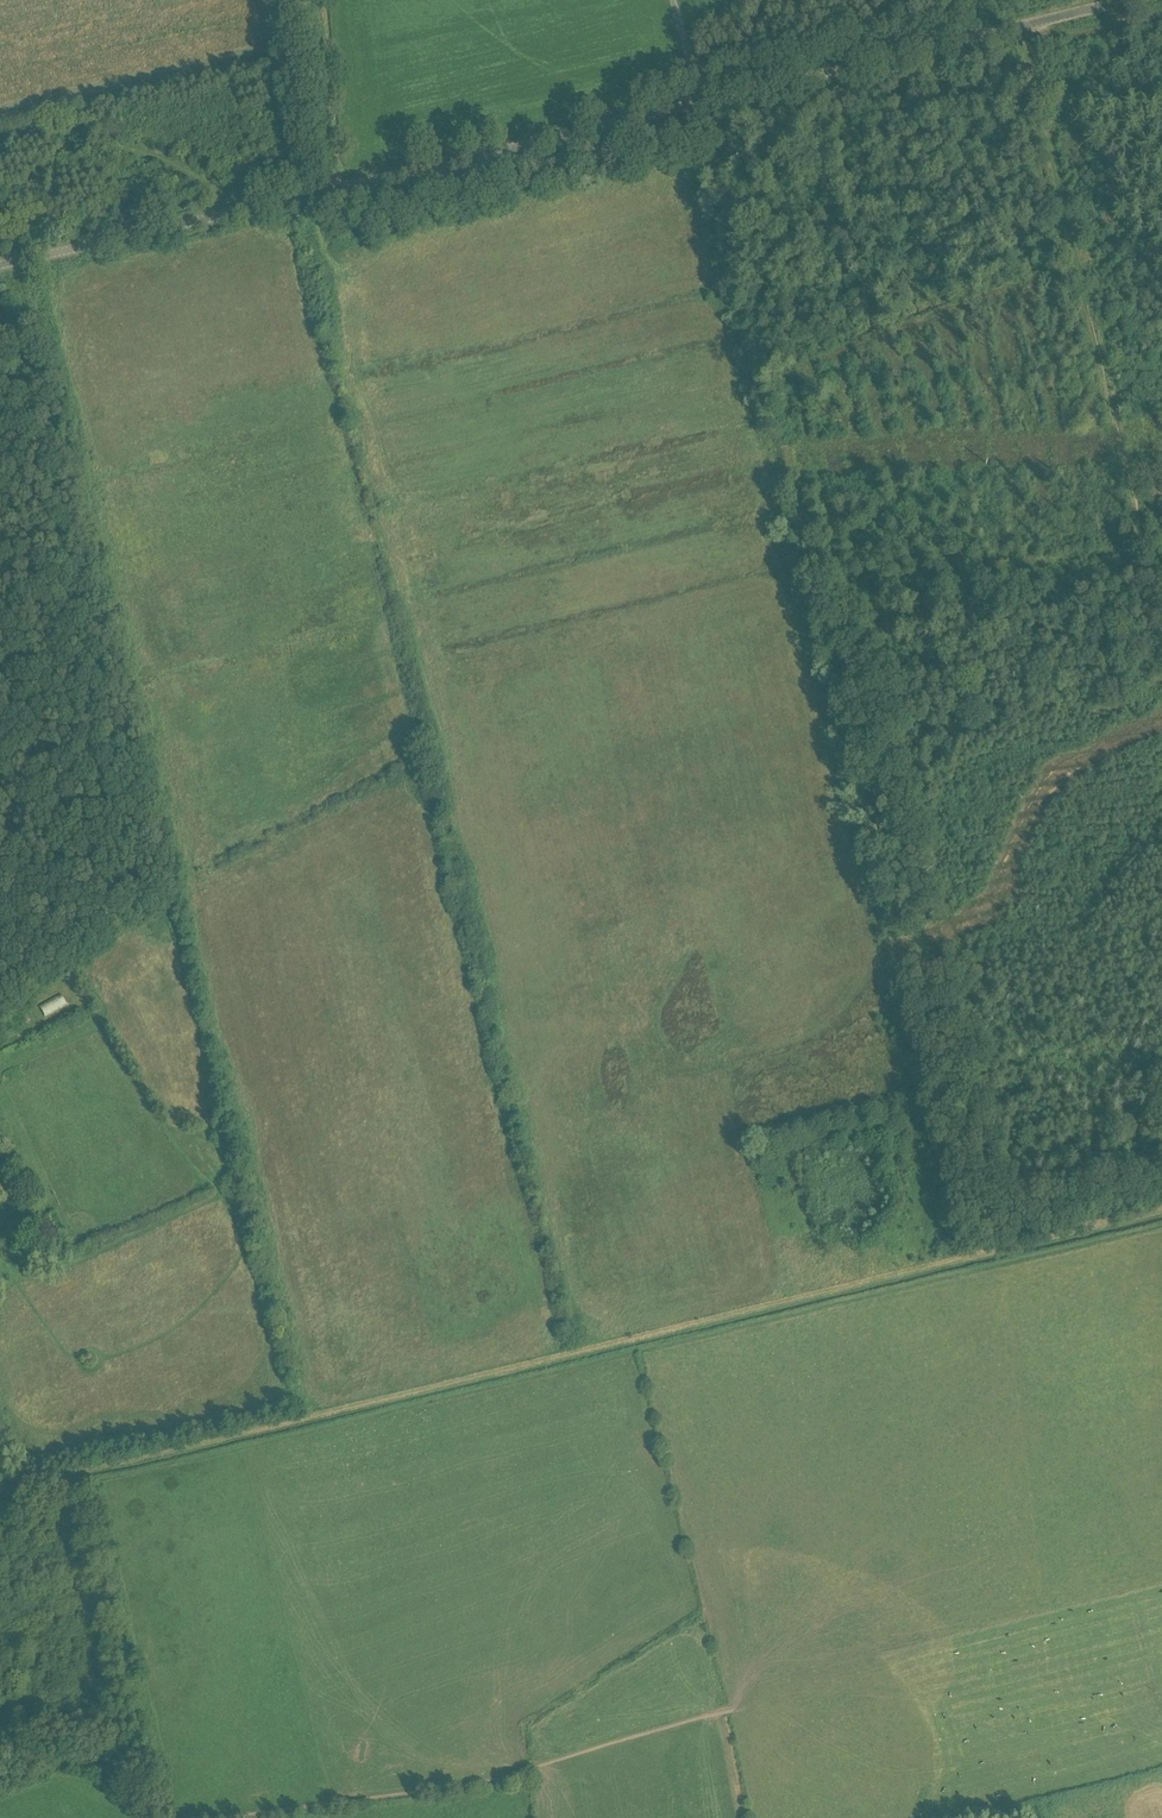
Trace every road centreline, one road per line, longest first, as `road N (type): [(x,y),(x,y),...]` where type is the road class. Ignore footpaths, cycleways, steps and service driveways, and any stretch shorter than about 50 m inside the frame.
road 1 (unclassified): [(327,192),(1141,0)]
road 2 (unclassified): [(0,266),(327,192)]
road 3 (unclassified): [(327,192),(305,0)]

